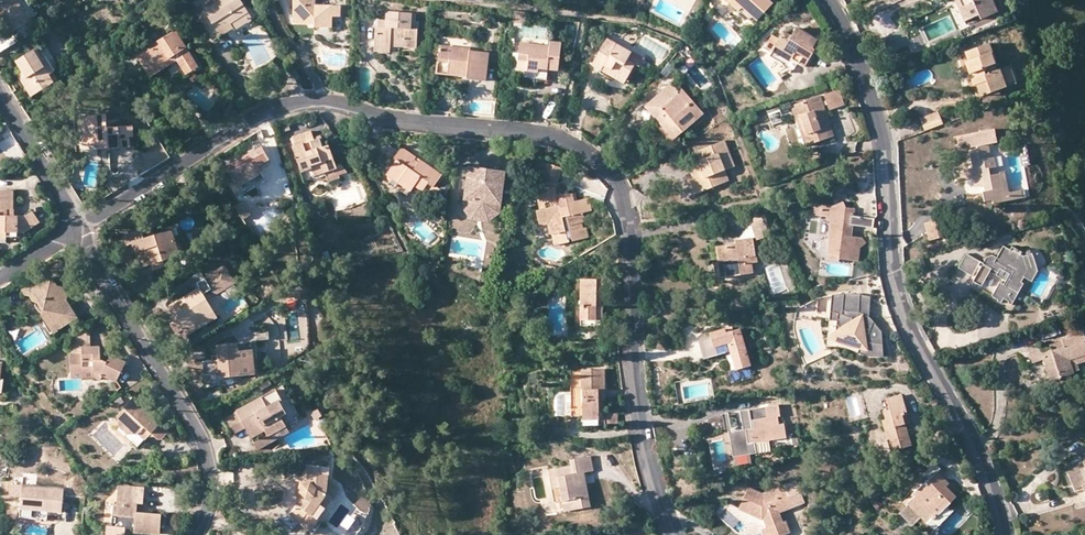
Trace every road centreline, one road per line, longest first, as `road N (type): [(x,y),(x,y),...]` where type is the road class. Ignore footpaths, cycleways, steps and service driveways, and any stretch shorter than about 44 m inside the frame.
road 1 (residential): [(79,227),(271,111),(312,102),(388,122),(539,137),(585,153),(622,194),(638,409),(672,534)]
road 2 (residential): [(1006,534),(982,452),(904,312),(880,127),(846,28),(828,0)]
road 3 (residential): [(198,534),(209,492),(204,443),(79,227)]
road 4 (residential): [(79,227),(0,92)]

